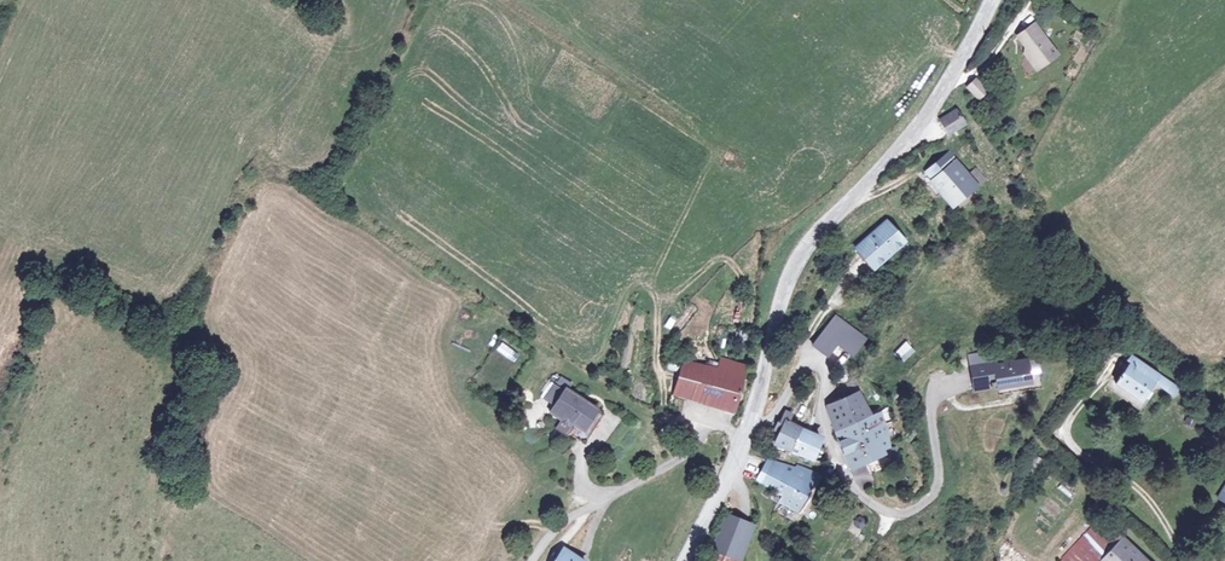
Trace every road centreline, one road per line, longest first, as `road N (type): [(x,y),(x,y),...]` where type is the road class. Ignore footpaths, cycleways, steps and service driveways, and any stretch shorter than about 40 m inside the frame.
road 1 (residential): [(993,0),(904,144),(793,271),(747,438)]
road 2 (residential): [(747,438),(773,415),(807,358),(825,379),(821,417),(843,475),(862,498),(902,516),(938,486),(933,409),(941,384)]
road 3 (residential): [(747,438),(685,560)]

